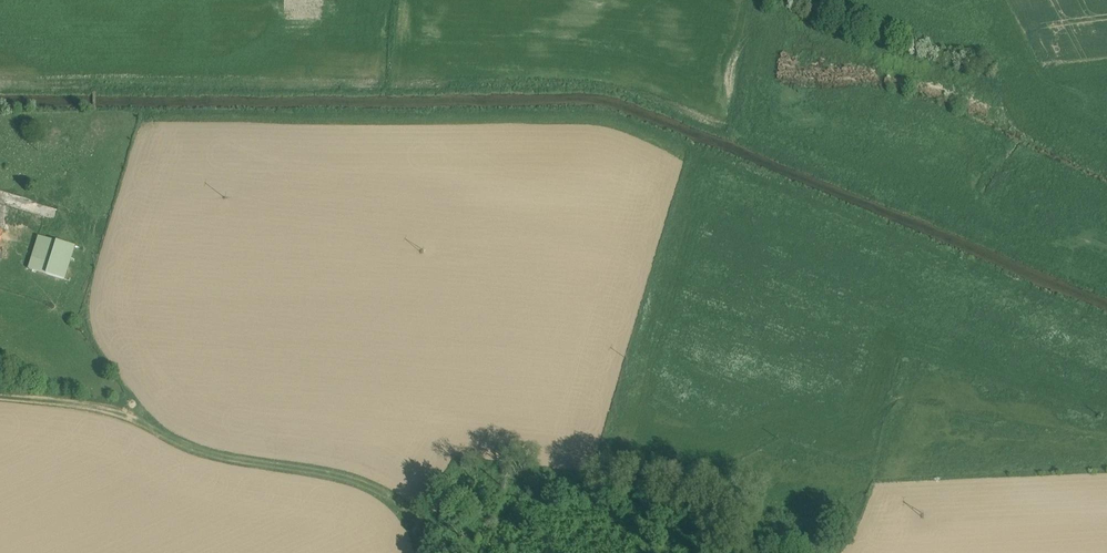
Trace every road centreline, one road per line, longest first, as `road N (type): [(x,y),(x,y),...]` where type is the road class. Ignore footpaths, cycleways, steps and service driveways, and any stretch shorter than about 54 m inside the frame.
road 1 (track): [(0,391),(138,413)]

